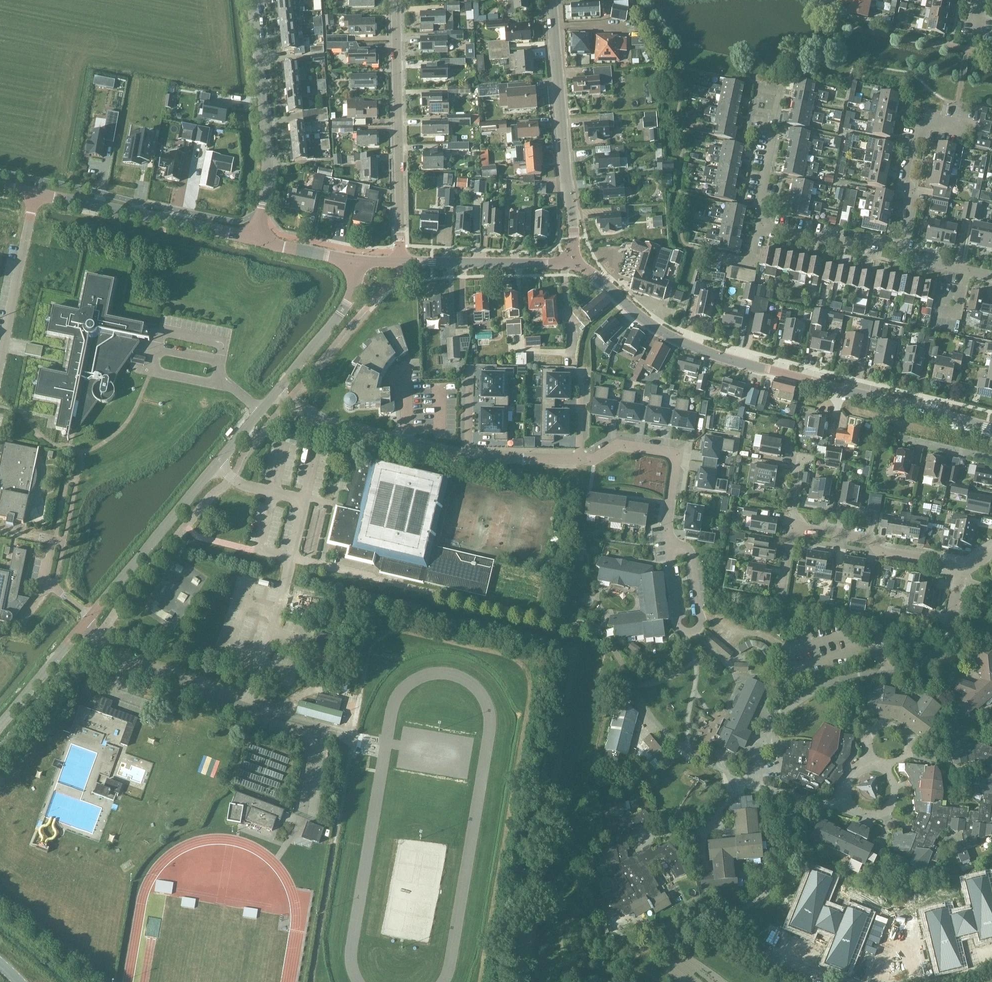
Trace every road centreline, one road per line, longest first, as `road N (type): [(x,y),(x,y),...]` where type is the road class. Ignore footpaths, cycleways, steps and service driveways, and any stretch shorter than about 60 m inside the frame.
road 1 (residential): [(276,393),(325,427),(454,457),(590,460),(618,445),(669,452),(675,464),(669,546)]
road 2 (residential): [(991,427),(714,357),(659,332),(573,262)]
road 3 (unclassified): [(0,726),(215,465)]
road 4 (residential): [(742,783),(772,723),(815,690),(926,664),(946,638),(959,579)]
road 5 (residential): [(573,262),(552,0)]
road 6 (unclassified): [(255,240),(267,148),(251,0)]
road 7 (residential): [(400,231),(395,0)]
road 8 (residential): [(255,240),(33,193)]
road 9 (residential): [(962,573),(879,550),(867,539),(791,526)]
road 10 (residential): [(401,262),(573,262)]
road 11 (residential): [(33,193),(0,360)]
road 12 (unclassified): [(276,393),(340,314),(356,262)]
road 13 (residential): [(908,246),(922,130),(937,120),(956,124)]
road 14 (residential): [(908,246),(760,219)]
road 15 (residential): [(760,219),(785,73)]

